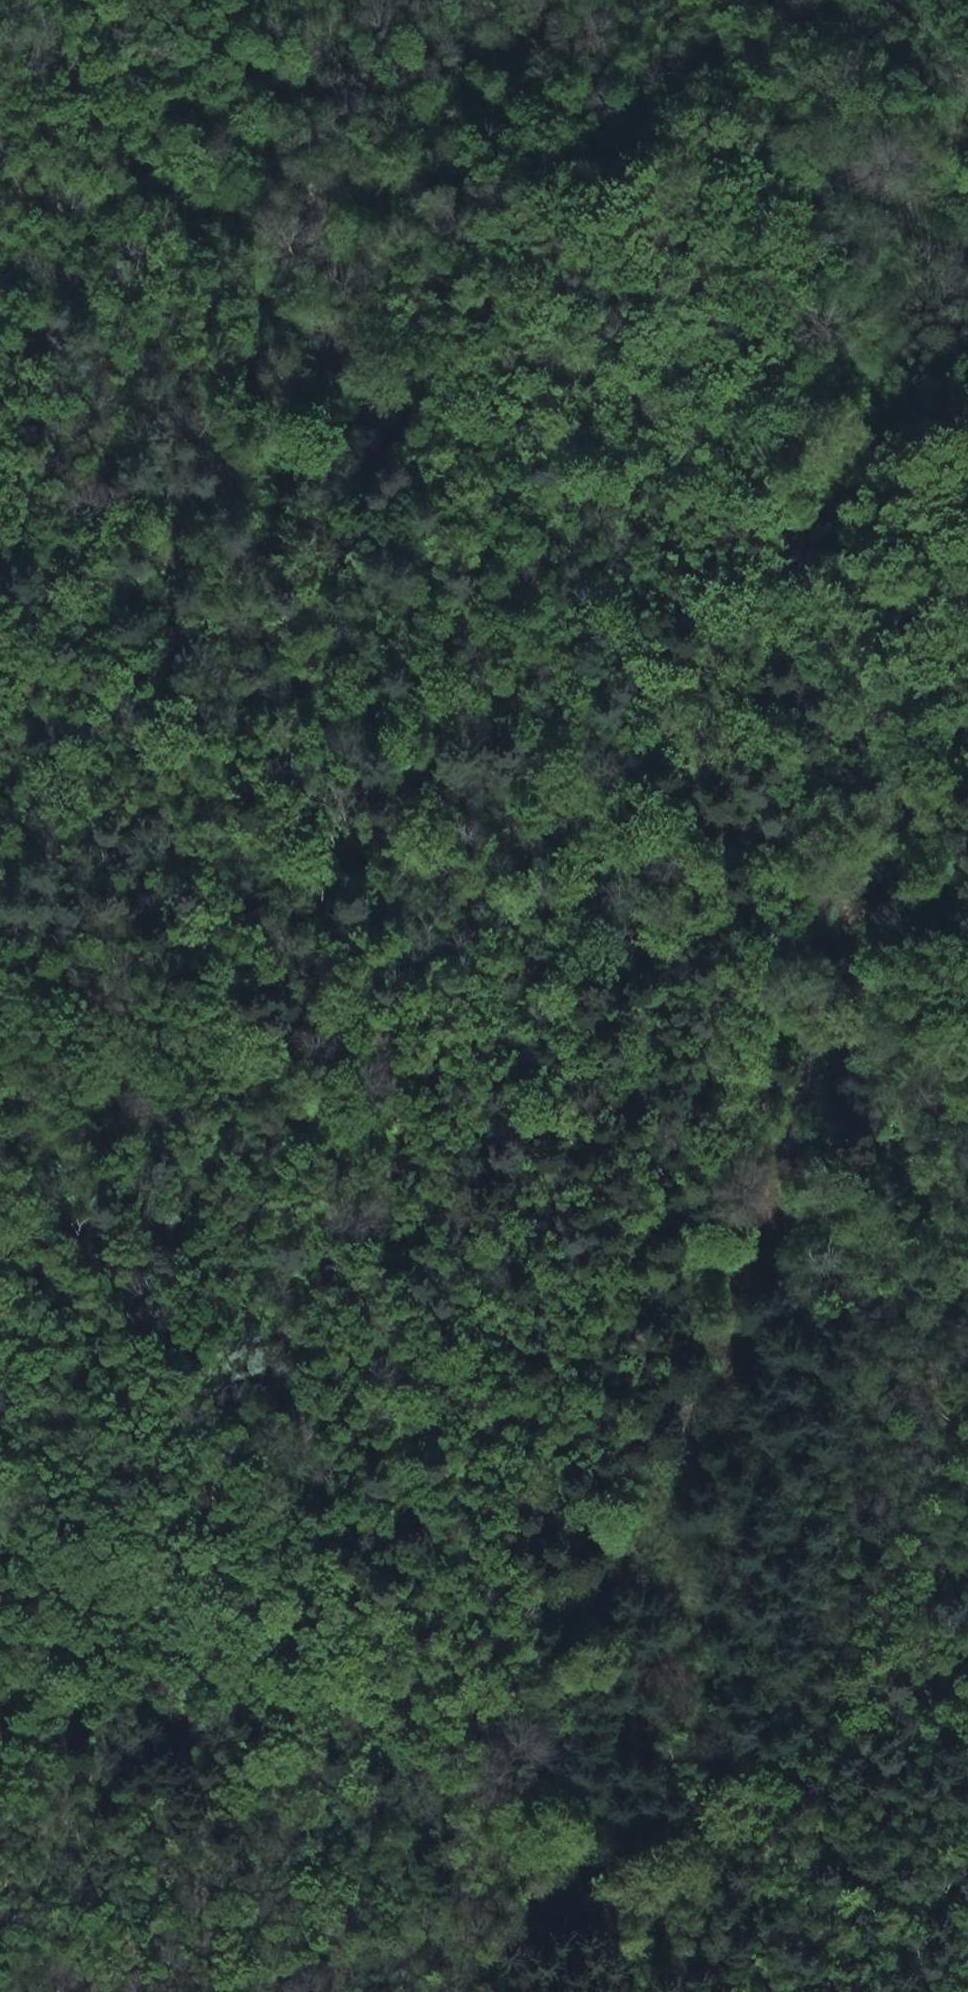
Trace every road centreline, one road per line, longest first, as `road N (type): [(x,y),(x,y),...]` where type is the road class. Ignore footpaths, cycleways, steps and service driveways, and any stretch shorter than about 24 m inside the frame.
road 1 (track): [(0,1749),(109,1689),(302,1720),(517,1854),(639,1840),(967,1622)]

